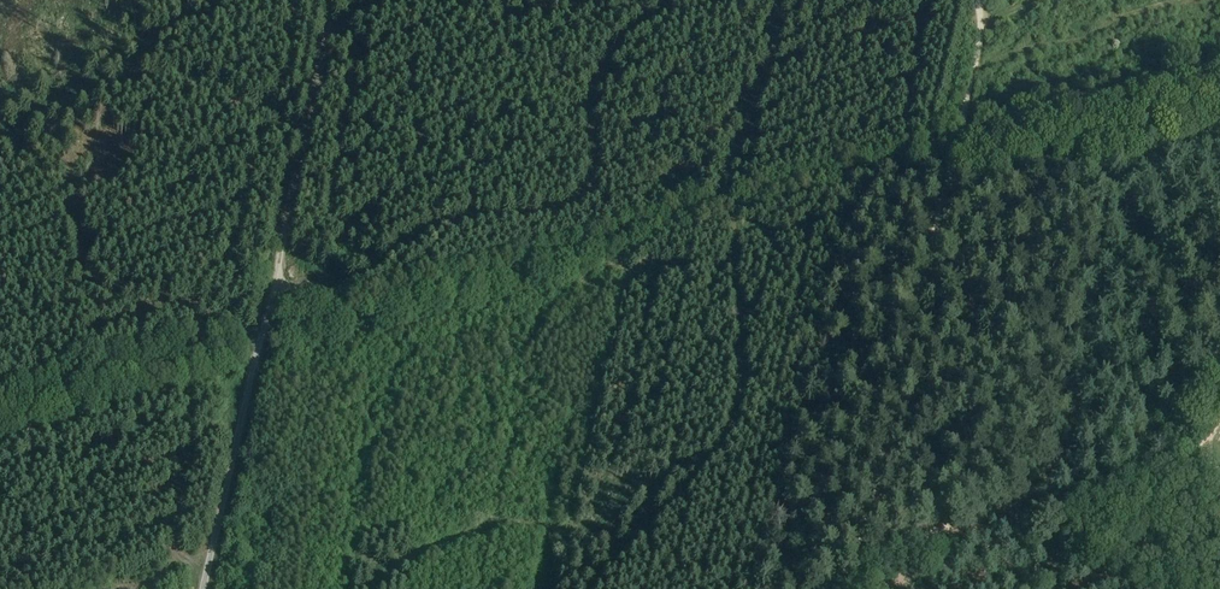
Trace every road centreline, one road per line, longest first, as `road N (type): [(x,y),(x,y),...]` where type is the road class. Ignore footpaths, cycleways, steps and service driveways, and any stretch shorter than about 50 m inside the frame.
road 1 (track): [(260,342),(222,313),(136,321),(111,314),(93,297),(66,174),(17,52),(26,0)]
road 2 (track): [(726,210),(740,370),(735,419),(703,471),(591,588)]
road 3 (track): [(1208,438),(1158,434),(847,562)]
road 4 (track): [(307,128),(219,96),(160,84),(74,92),(0,149)]
road 5 (track): [(275,288),(332,11)]
road 6 (track): [(956,148),(1219,74)]
road 7 (track): [(1219,36),(966,111)]
road 8 (track): [(1188,0),(975,70)]
road 9 (track): [(775,0),(776,57),(735,156),(726,210)]
road 10 (track): [(980,0),(983,36),(956,148)]

